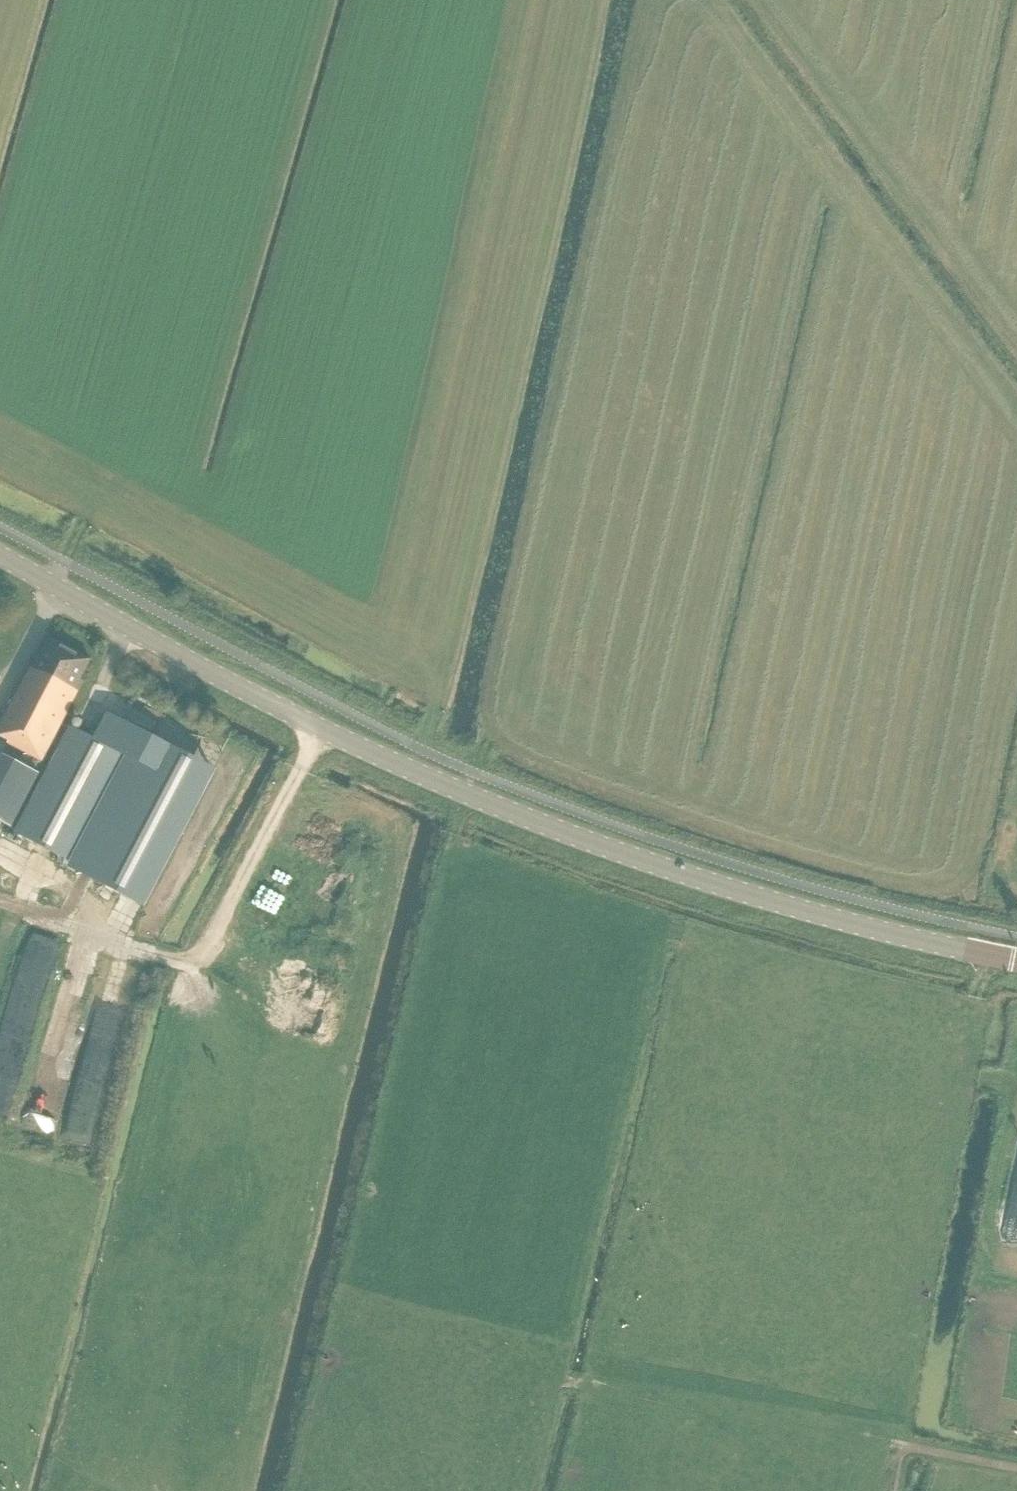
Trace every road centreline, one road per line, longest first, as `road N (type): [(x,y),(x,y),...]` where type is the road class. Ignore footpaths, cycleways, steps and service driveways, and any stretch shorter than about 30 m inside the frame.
road 1 (secondary): [(1016,960),(709,881),(476,796),(293,713),(0,554)]

